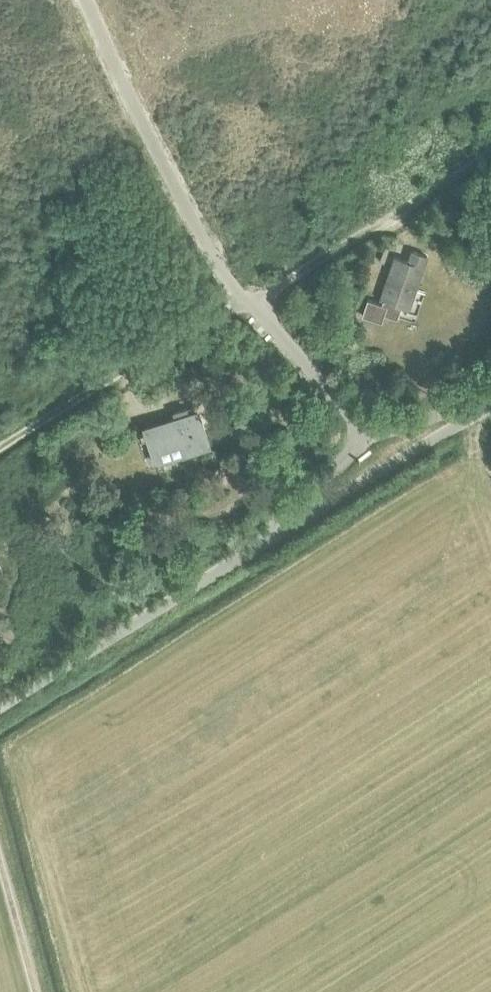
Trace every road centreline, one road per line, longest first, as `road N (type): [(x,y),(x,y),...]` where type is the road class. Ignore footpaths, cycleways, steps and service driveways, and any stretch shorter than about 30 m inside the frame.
road 1 (track): [(0,449),(215,317),(252,304),(437,196),(490,147)]
road 2 (unclassified): [(0,707),(490,405)]
road 3 (track): [(0,849),(38,991)]

